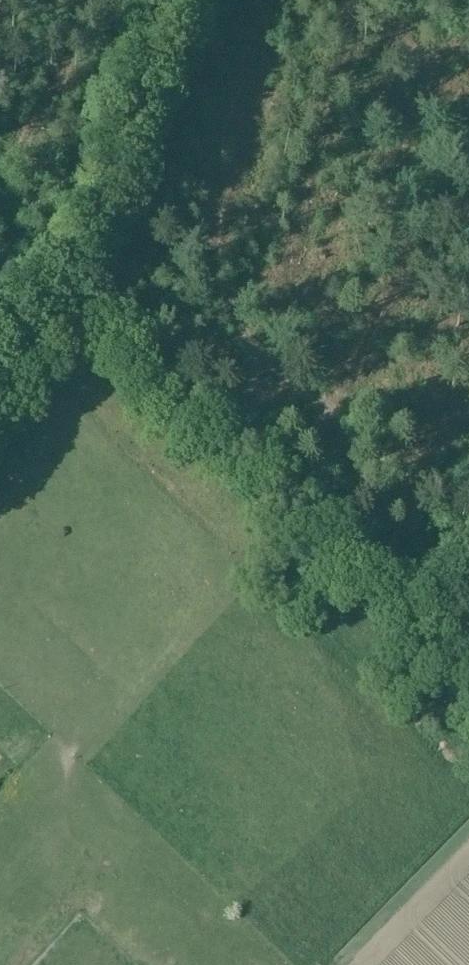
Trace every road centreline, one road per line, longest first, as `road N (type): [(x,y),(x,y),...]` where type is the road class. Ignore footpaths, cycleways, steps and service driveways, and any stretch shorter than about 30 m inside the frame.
road 1 (track): [(468,506),(404,476),(281,377),(179,246),(32,167),(0,171)]

